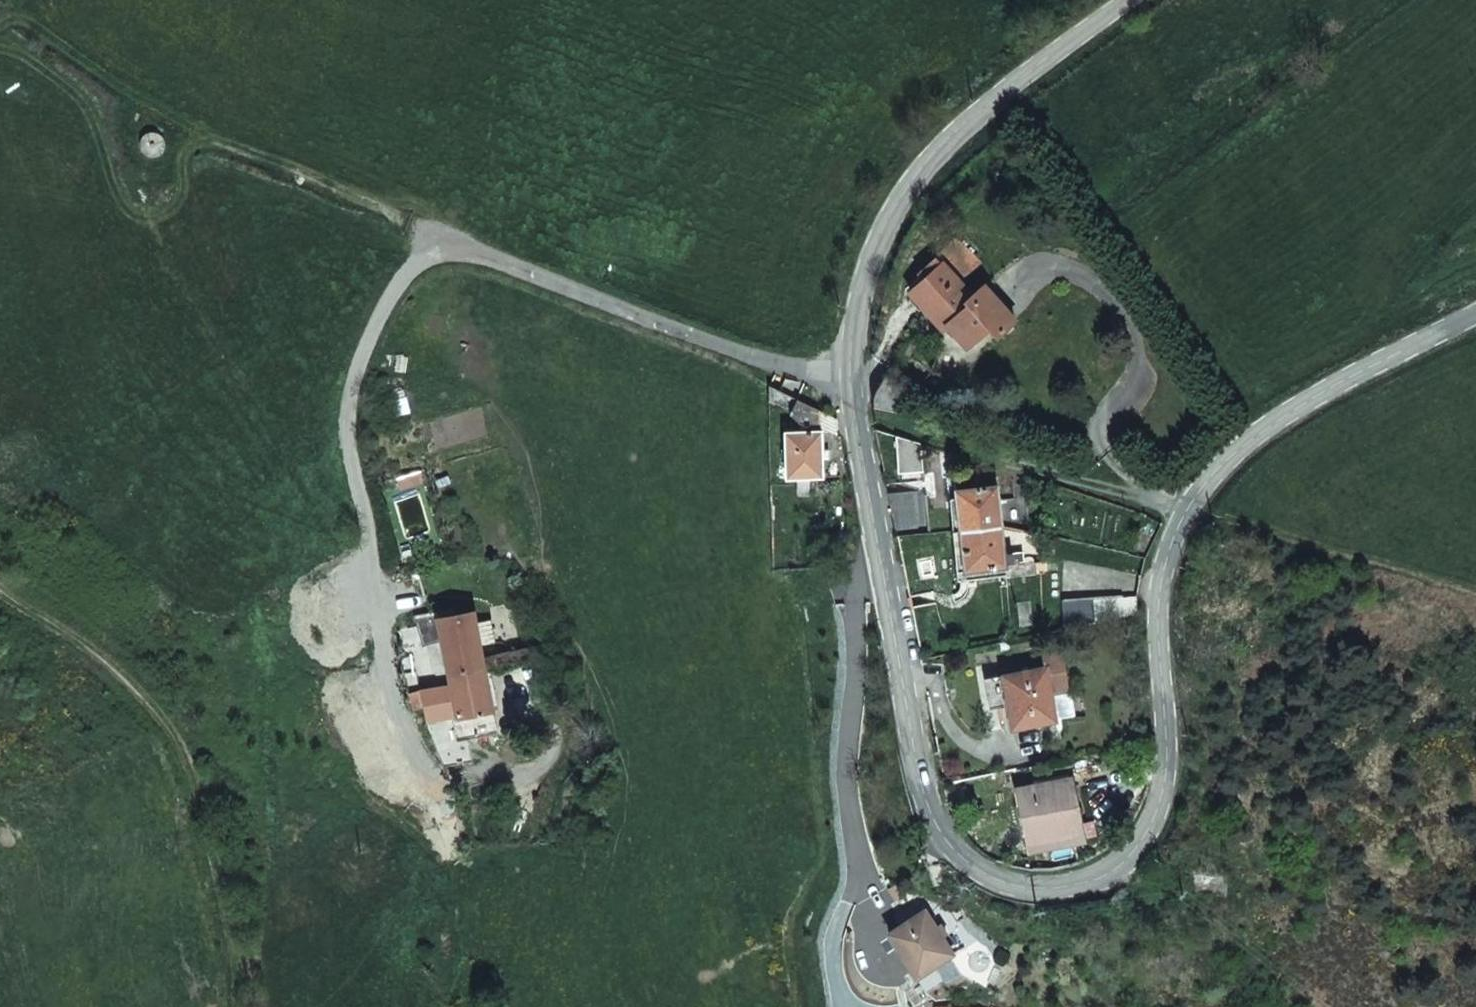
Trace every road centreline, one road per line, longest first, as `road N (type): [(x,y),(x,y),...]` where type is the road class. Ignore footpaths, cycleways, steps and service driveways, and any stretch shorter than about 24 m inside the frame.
road 1 (unclassified): [(1111,0),(890,194),(855,410),(886,650),(932,838),(1011,906),(1109,896),(1162,809),(1153,645),(1188,513),(1272,411),(1475,312)]
road 2 (track): [(453,250),(392,292),(351,390),(348,456),(395,719),(439,804),(510,792),(547,772),(558,744)]
road 3 (track): [(0,586),(175,726),(240,1006)]
road 4 (track): [(453,250),(291,161),(206,142),(65,42),(0,28)]
road 5 (track): [(855,410),(453,250)]
road 6 (track): [(1475,611),(1188,513)]

